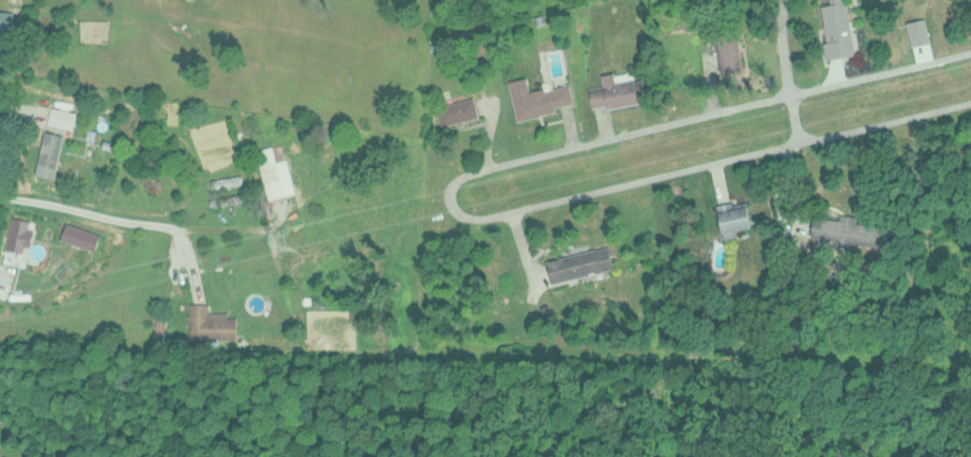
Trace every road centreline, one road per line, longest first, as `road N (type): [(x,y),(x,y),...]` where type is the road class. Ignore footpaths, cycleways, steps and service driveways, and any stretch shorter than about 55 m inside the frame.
road 1 (residential): [(970,52),(482,167),(454,179),(449,197),(463,219),(487,219),(970,103)]
road 2 (residential): [(783,0),(783,62),(802,141)]

